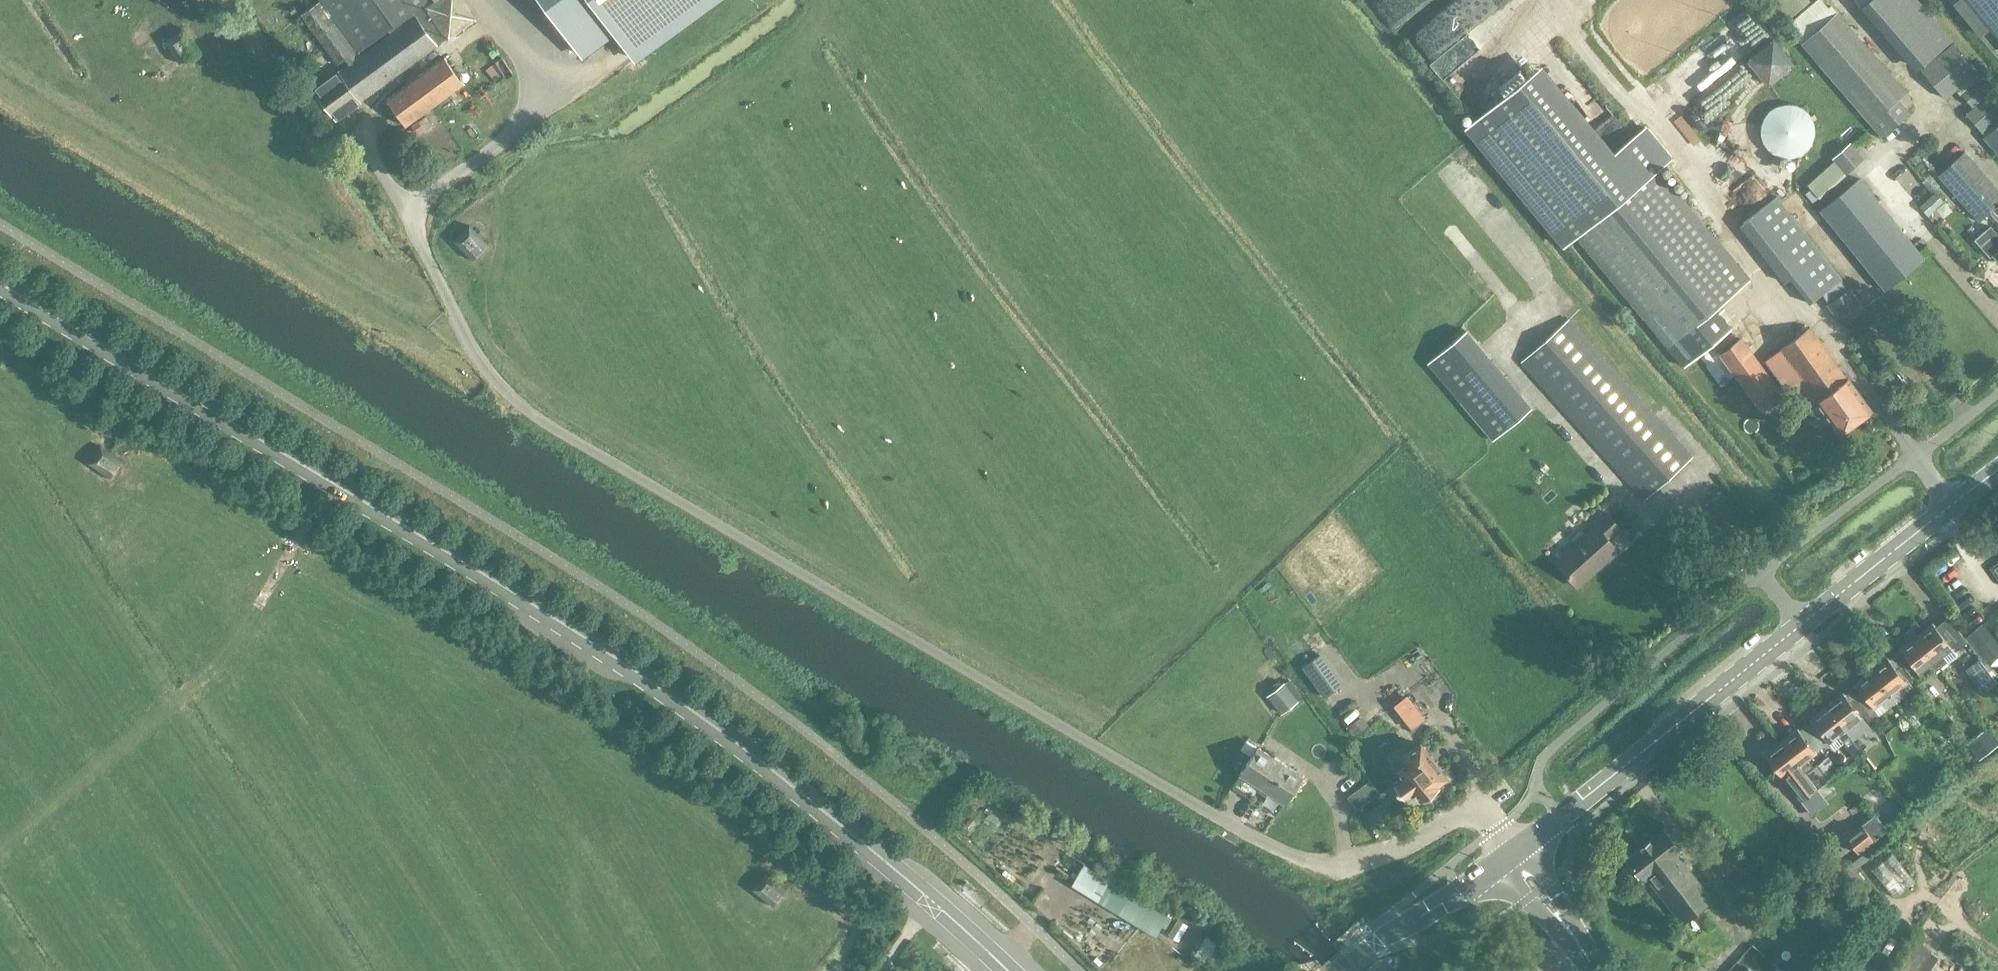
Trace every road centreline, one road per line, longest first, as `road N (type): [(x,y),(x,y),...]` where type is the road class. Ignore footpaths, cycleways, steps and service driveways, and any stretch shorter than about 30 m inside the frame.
road 1 (unclassified): [(1515,854),(1486,812),(1463,814),(1418,841),(1338,868),(1228,826),(527,412),(475,357),(419,243)]
road 2 (secondary): [(1008,970),(865,845),(668,694),(0,283)]
road 3 (tertiary): [(1515,854),(1997,471)]
road 4 (track): [(451,337),(0,62)]
road 5 (track): [(1561,0),(1565,29),(1681,146),(1708,197),(1788,287)]
road 6 (tertiary): [(1339,970),(1515,854)]
road 7 (tertiary): [(1598,970),(1515,854)]

